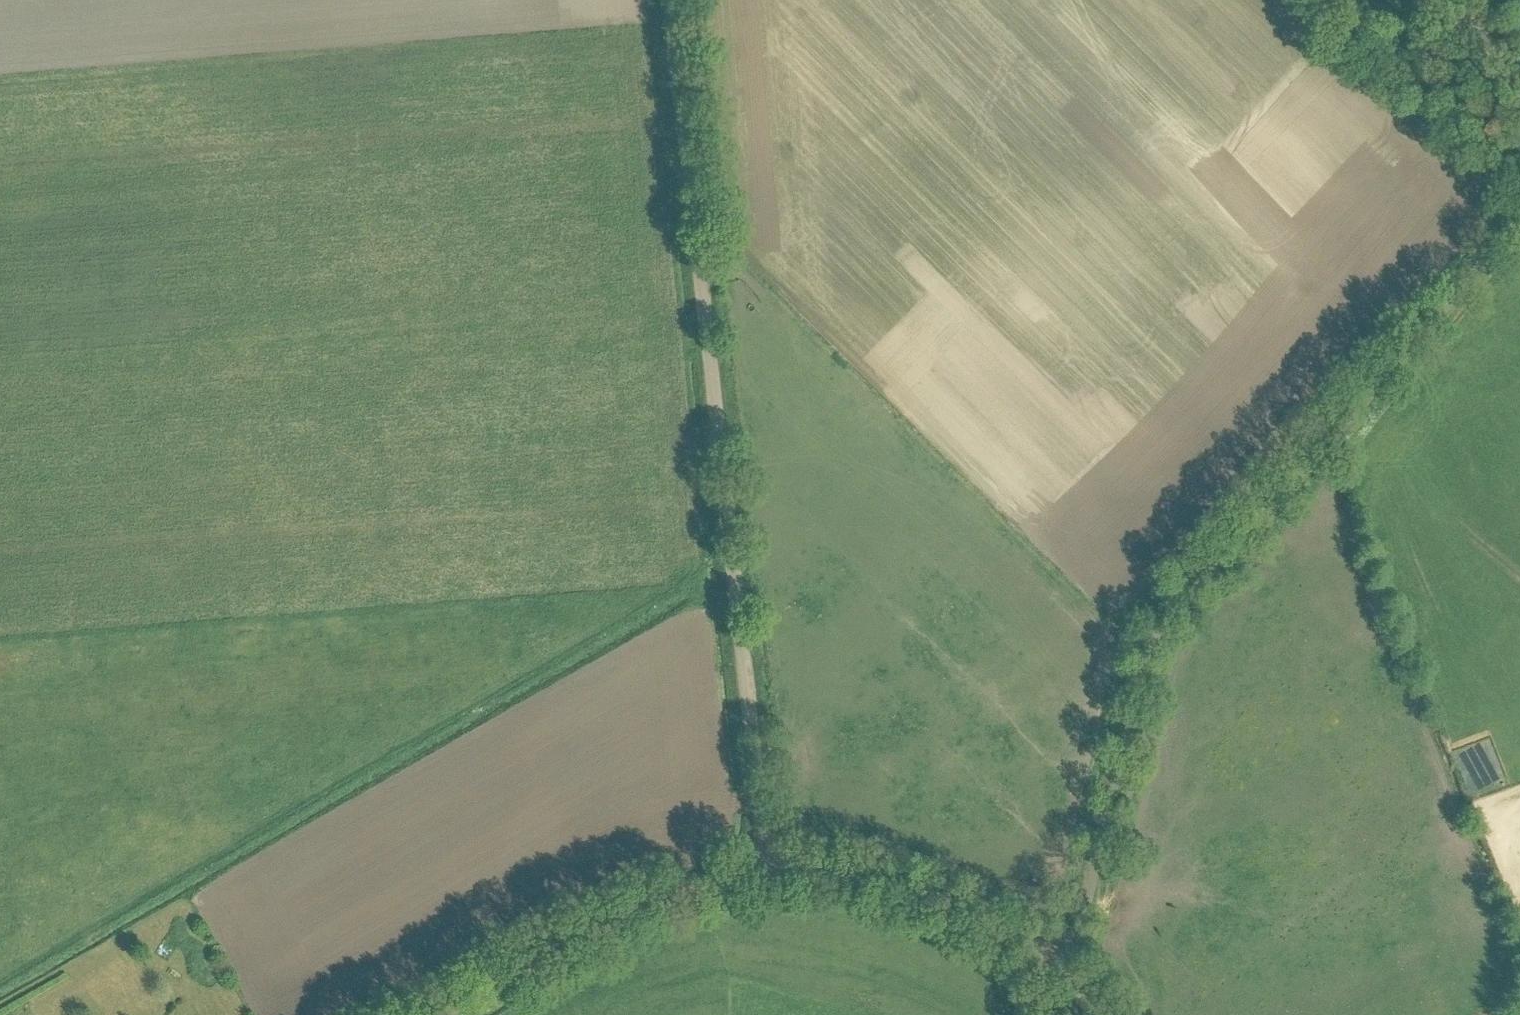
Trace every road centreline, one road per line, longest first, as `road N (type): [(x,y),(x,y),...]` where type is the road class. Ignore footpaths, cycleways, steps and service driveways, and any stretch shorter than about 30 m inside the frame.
road 1 (unclassified): [(1058,971),(1082,920),(1156,633),(1232,558),(1519,218)]
road 2 (unclassified): [(768,876),(671,0)]
road 3 (unclassified): [(768,876),(690,893),(583,939),(450,1014)]
road 4 (unclassified): [(1058,971),(925,898),(768,876)]

